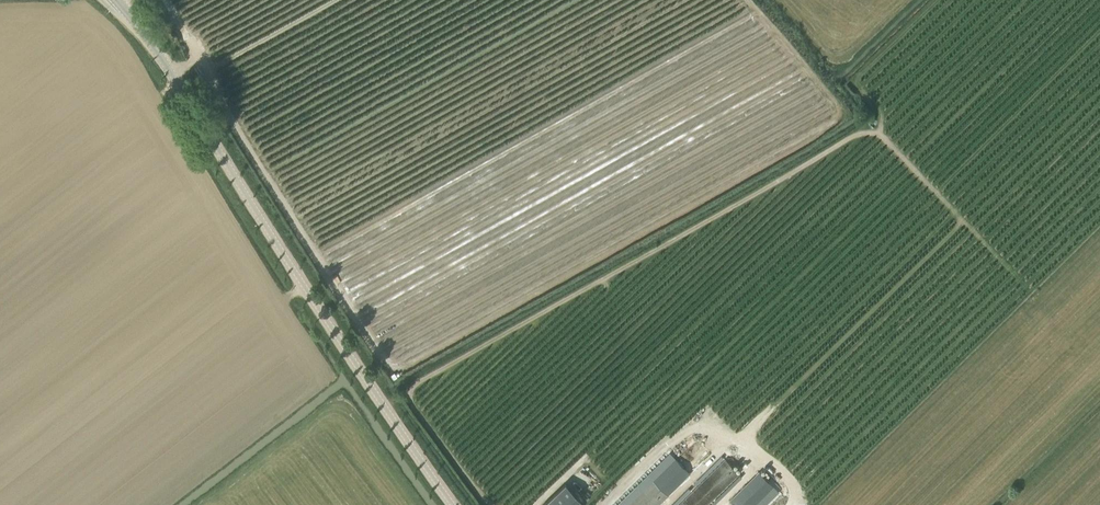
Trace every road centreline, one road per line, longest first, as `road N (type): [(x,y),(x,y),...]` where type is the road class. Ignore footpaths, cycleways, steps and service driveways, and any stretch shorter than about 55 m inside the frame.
road 1 (track): [(385,405),(861,132),(875,131),(1028,290)]
road 2 (tertiary): [(454,504),(117,0)]
road 3 (track): [(960,219),(663,504)]
road 4 (track): [(487,504),(403,394)]

